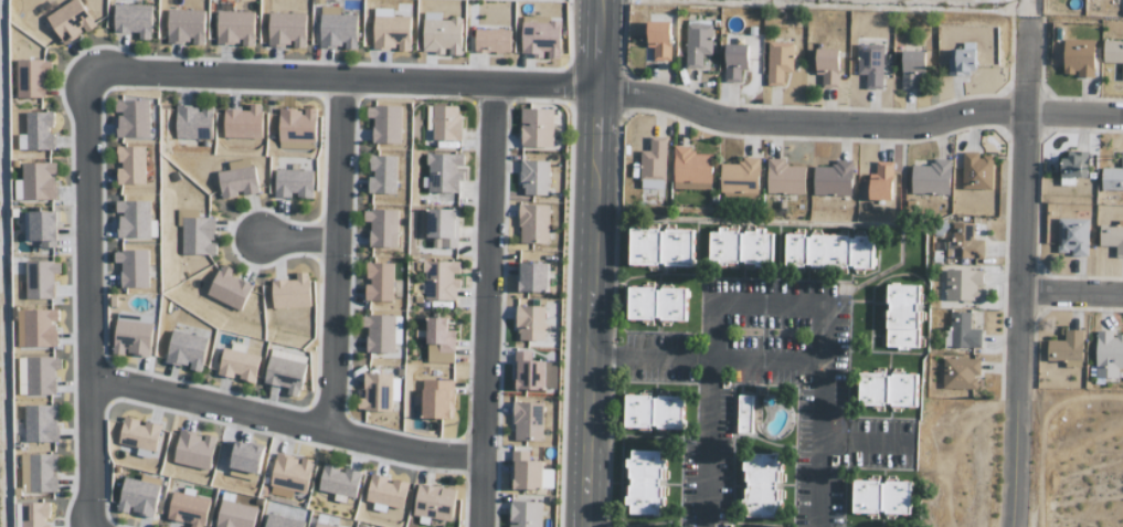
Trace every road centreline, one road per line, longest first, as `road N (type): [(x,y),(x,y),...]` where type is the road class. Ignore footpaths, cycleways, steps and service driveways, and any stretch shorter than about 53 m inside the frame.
road 1 (residential): [(400,75),(598,85),(723,119),(887,128),(1023,105),(1122,107)]
road 2 (residential): [(1027,14),(1010,526)]
road 3 (residential): [(590,355),(712,359),(714,305),(818,306),(815,526)]
road 4 (residential): [(84,70),(77,87),(88,517)]
road 5 (residential): [(479,526),(491,80)]
road 6 (tertiary): [(587,526),(598,85)]
road 7 (residential): [(481,449),(425,446),(82,378)]
road 8 (residential): [(336,73),(319,424)]
road 9 (residential): [(400,75),(84,70)]
road 10 (residential): [(712,359),(710,526)]

